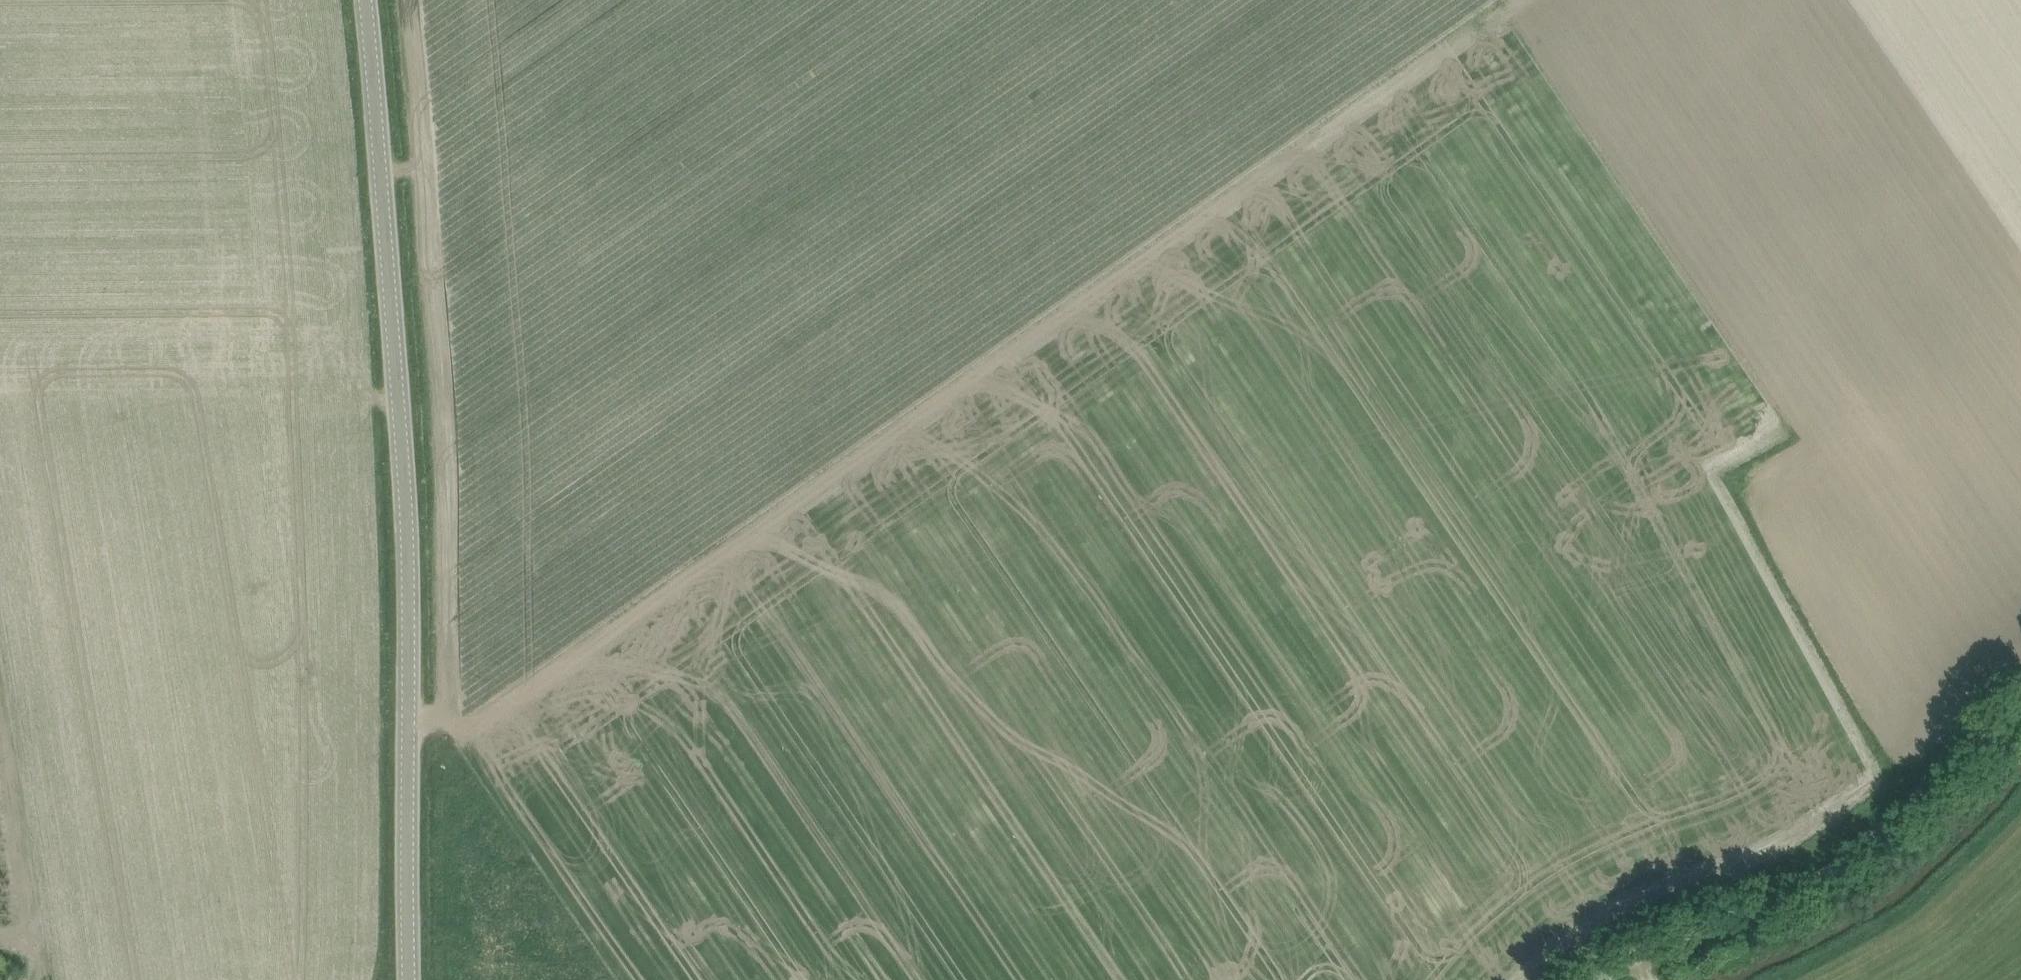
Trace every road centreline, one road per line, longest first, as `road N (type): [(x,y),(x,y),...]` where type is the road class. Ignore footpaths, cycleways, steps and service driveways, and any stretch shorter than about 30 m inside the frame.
road 1 (tertiary): [(411,979),(403,452),(366,0)]
road 2 (unclassified): [(1594,979),(1676,935),(1777,901),(1833,870),(1896,823),(2020,703)]

